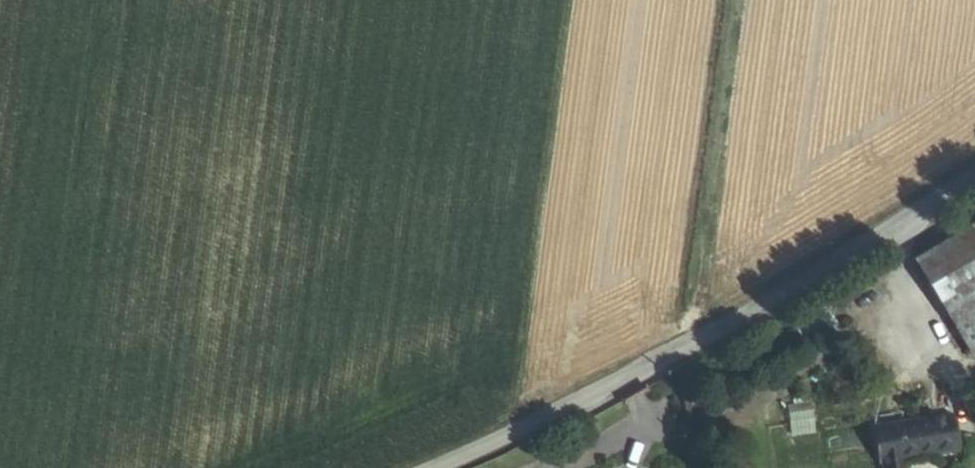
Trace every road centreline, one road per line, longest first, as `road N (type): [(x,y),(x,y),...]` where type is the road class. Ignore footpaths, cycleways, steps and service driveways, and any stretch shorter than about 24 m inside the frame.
road 1 (unclassified): [(974,178),(658,362),(416,467)]

